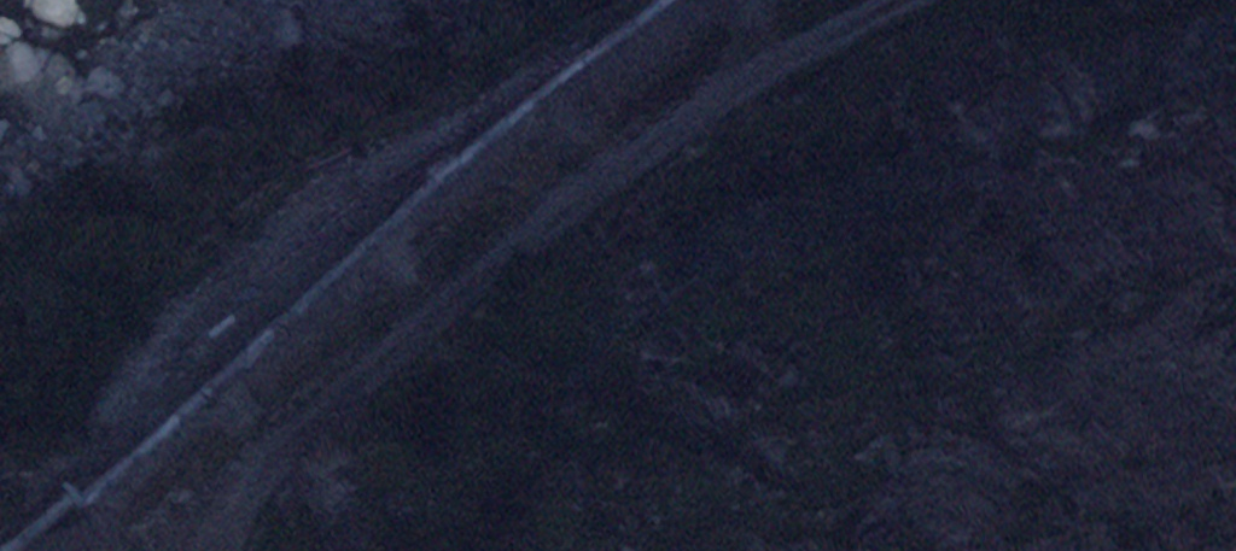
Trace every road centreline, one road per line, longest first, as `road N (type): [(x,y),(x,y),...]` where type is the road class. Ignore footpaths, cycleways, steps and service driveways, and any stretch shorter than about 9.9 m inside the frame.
road 1 (track): [(909,0),(832,38),(584,196),(315,411),(225,550)]
road 2 (primary): [(125,550),(462,253),(766,0)]

